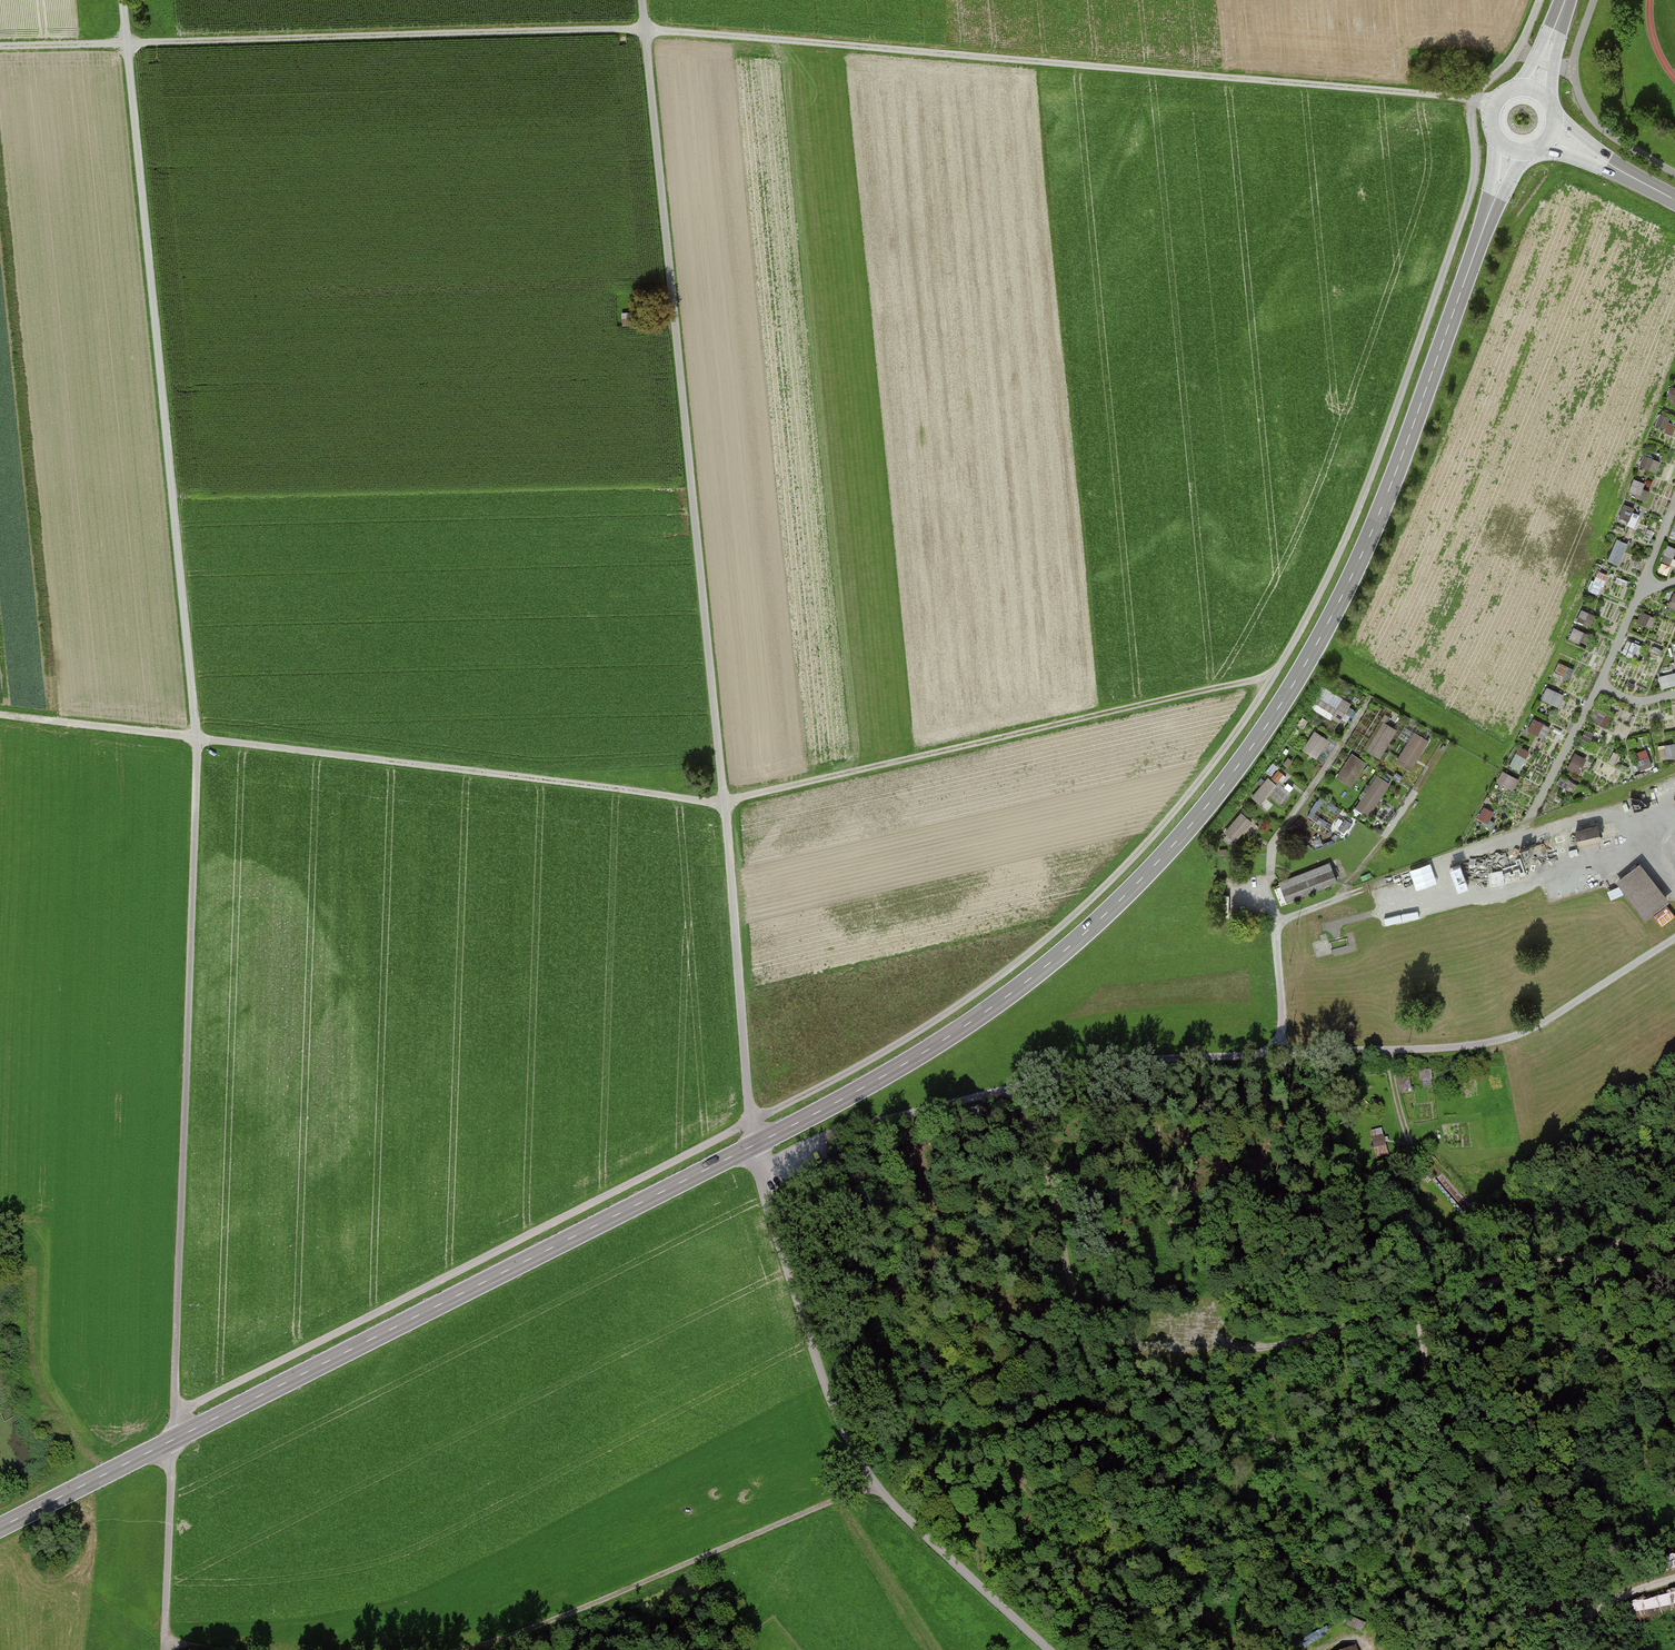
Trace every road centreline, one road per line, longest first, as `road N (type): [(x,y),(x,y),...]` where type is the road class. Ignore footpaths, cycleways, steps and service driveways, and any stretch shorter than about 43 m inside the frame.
road 1 (track): [(1494,105),(645,33),(0,49)]
road 2 (track): [(1539,0),(1519,50),(1474,99),(1472,189),(1382,444),(1275,674),(1122,872),(992,984),(847,1078),(750,1124)]
road 3 (secondary): [(752,1146),(921,1054),(1009,995),(1138,883),(1235,769),(1339,604),(1385,500),(1495,198)]
road 4 (unclassified): [(641,0),(752,1146)]
road 5 (track): [(1275,674),(725,806),(197,741)]
road 6 (secondary): [(0,1527),(752,1146)]
road 7 (track): [(123,0),(197,741)]
road 8 (track): [(197,741),(174,1418)]
road 9 (track): [(174,1418),(750,1124)]
road 10 (unclassified): [(752,1146),(840,1427),(869,1487),(1046,1649)]
road 11 (track): [(1419,1305),(1244,1349),(1124,1348),(1092,1339),(1011,1088)]
road 12 (track): [(1284,1058),(1177,1063),(1011,1088),(836,1132),(758,1169)]
road 13 (track): [(462,1649),(528,1632),(869,1487)]
road 14 (track): [(1370,698),(1272,852),(1284,1058)]
road 15 (track): [(1419,1305),(1452,1491),(1543,1649)]
road 16 (track): [(1339,899),(1411,872),(1455,891),(1517,884),(1674,816)]
road 17 (track): [(1674,939),(1525,1033),(1471,1046),(1384,1051)]
road 18 (track): [(1674,1228),(1419,1305)]
road 19 (track): [(1446,743),(1339,899),(1275,924)]
road 20 (track): [(165,1644),(174,1439)]
road 21 (track): [(197,741),(0,717)]
road 22 (track): [(1507,839),(1604,812),(1658,824)]
road 23 (track): [(1411,872),(1507,839),(1527,880)]
road 24 (track): [(1674,1578),(1608,1604),(1547,1649)]
road 25 (track): [(1384,1051),(1409,1145),(1403,1168),(1419,1185)]

